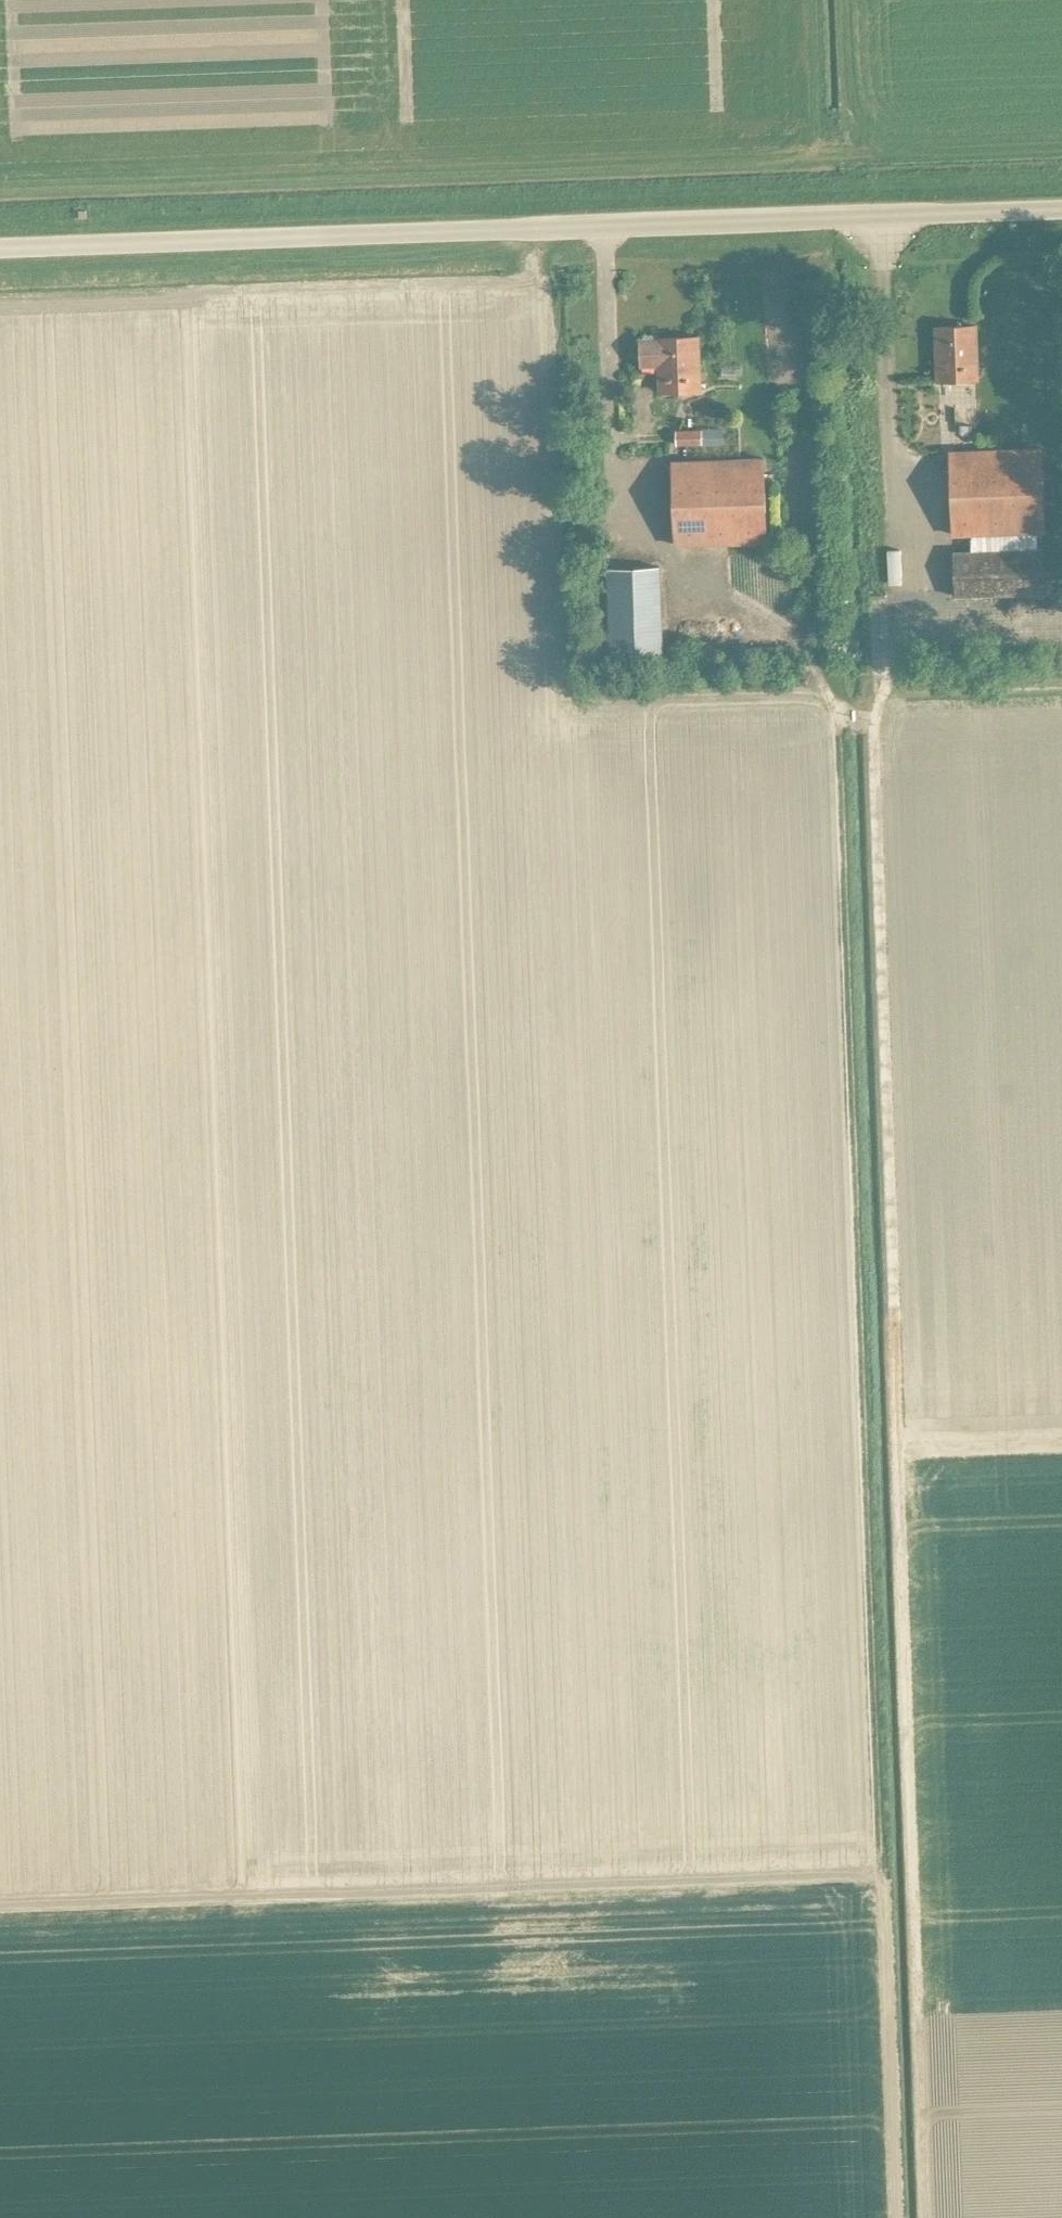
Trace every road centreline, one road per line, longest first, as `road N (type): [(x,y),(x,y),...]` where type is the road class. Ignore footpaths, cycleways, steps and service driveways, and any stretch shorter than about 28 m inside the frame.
road 1 (unclassified): [(0,253),(1061,213)]
road 2 (track): [(871,721),(891,1311)]

